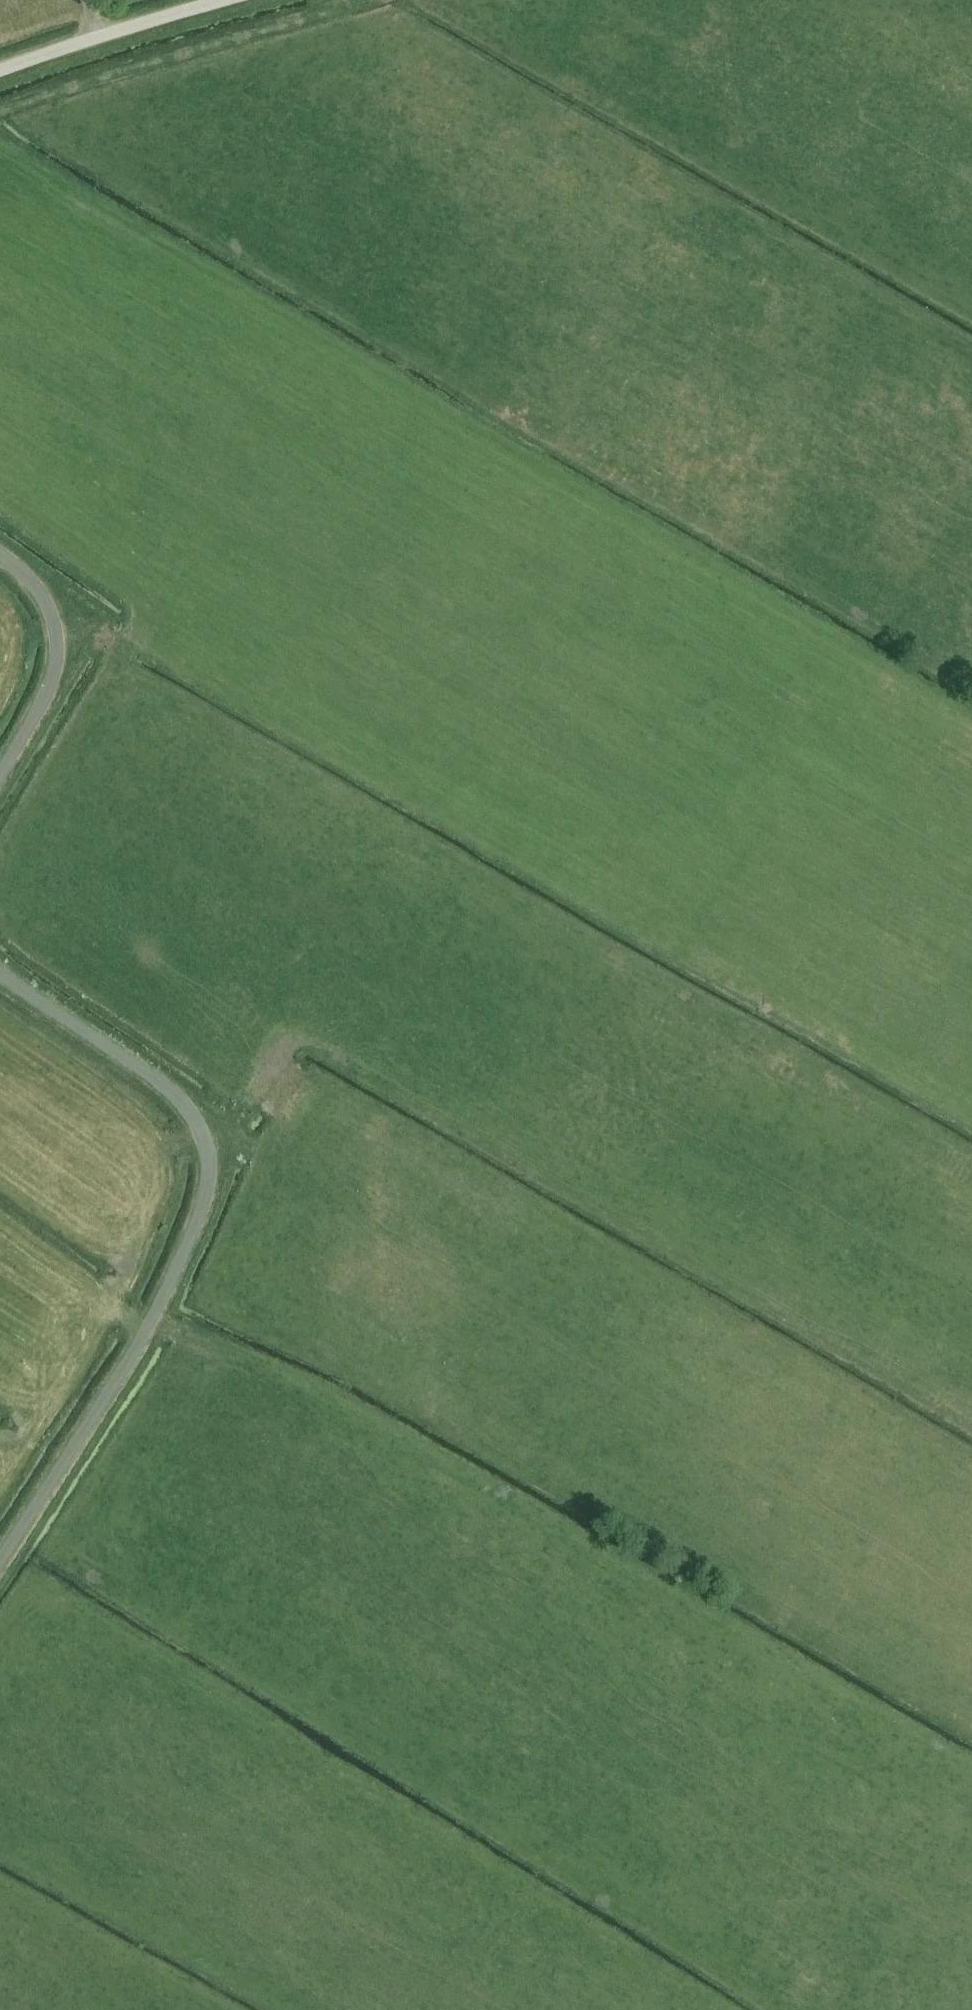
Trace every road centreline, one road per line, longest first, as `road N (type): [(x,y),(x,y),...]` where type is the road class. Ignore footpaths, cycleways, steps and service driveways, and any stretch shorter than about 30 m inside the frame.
road 1 (residential): [(0,1566),(172,1291),(209,1197),(204,1137),(176,1092),(0,971)]
road 2 (residential): [(0,778),(59,668),(56,616),(0,557)]
road 3 (unclassified): [(0,70),(222,0)]

